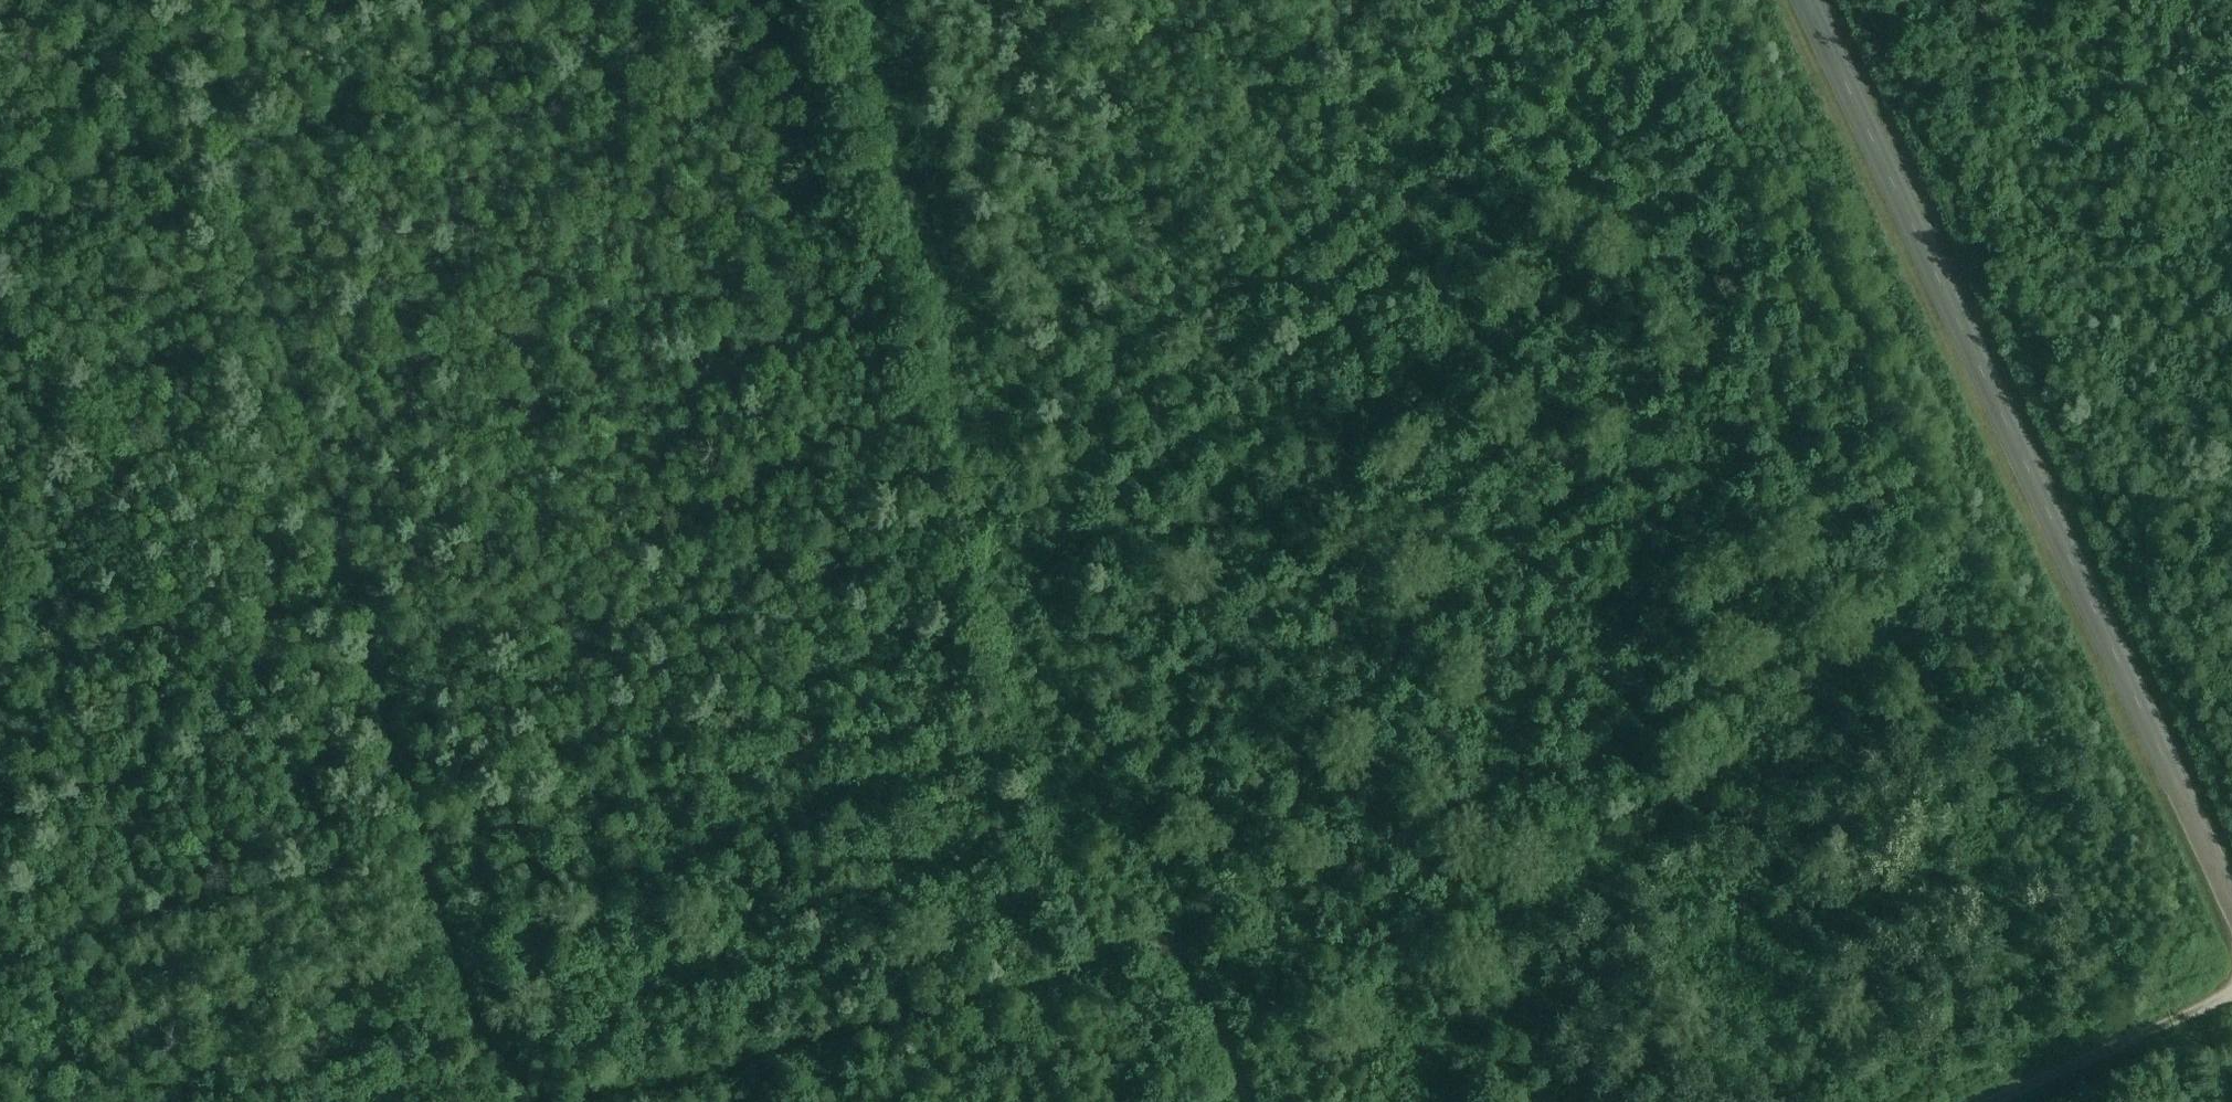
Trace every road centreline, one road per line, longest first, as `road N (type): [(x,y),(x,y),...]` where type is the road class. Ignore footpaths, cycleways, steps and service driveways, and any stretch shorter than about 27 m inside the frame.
road 1 (unclassified): [(2231,907),(1801,0)]
road 2 (track): [(2231,996),(1995,1101)]

